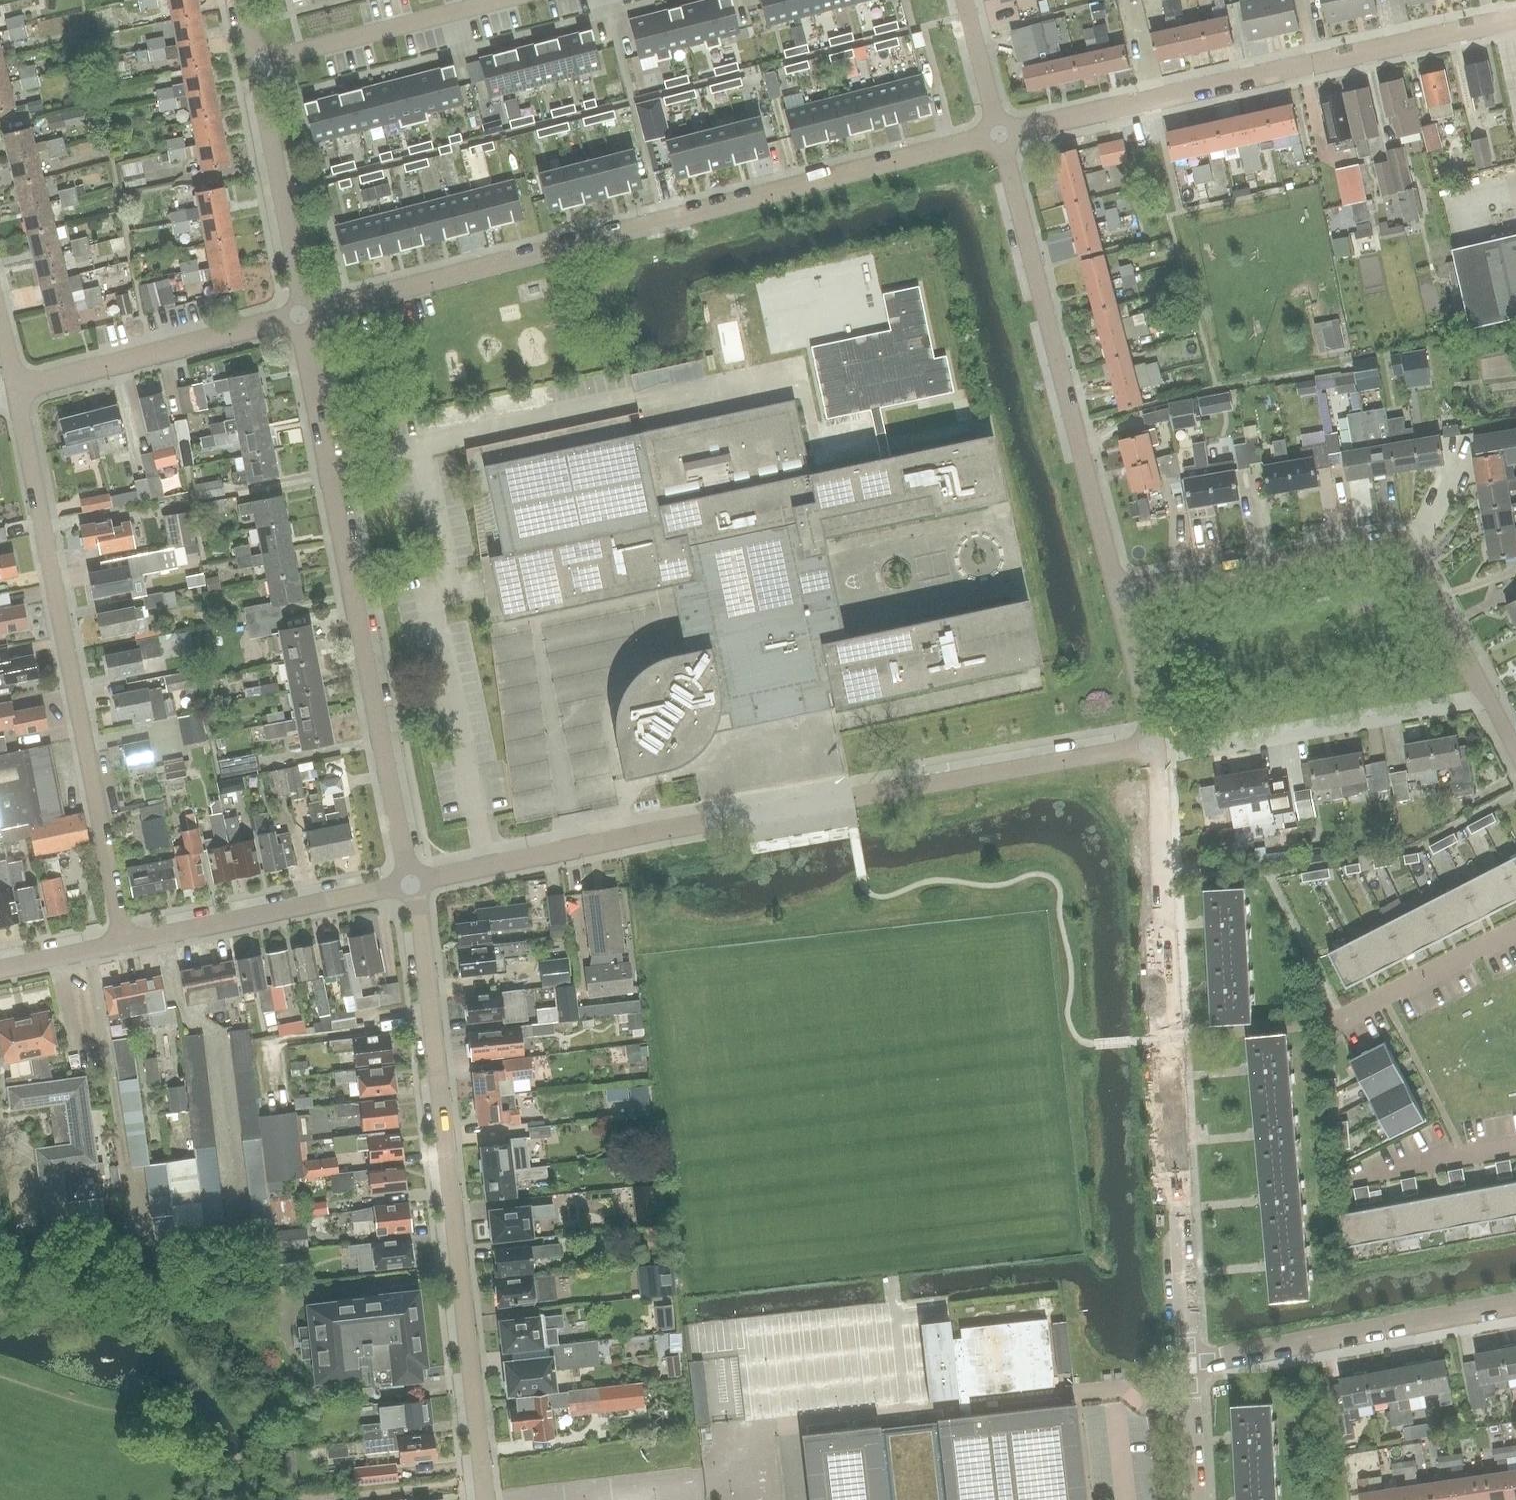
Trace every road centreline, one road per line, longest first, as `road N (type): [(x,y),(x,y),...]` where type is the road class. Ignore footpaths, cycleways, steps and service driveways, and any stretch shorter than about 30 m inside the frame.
road 1 (residential): [(423,883),(1152,745)]
road 2 (residential): [(302,317),(1002,135)]
road 3 (residential): [(1191,1365),(1167,851),(1152,745)]
road 4 (residential): [(488,1499),(423,883)]
road 5 (residential): [(423,883),(302,317)]
road 6 (residential): [(13,393),(122,940)]
road 7 (residential): [(1002,135),(1515,18)]
road 8 (residential): [(1118,592),(1002,135)]
road 9 (residential): [(1480,683),(1408,536),(1118,592)]
road 10 (residential): [(1191,1365),(1515,1304)]
road 11 (residential): [(122,940),(423,883)]
road 12 (residential): [(13,393),(302,317)]
road 13 (residential): [(1195,739),(1480,683)]
road 14 (residential): [(302,317),(249,55)]
road 15 (residential): [(249,55),(461,0)]
road 16 (residential): [(1336,1021),(1515,928)]
road 17 (residential): [(1152,745),(1118,592)]
road 18 (residential): [(1364,1177),(1515,1146)]
road 19 (residential): [(1002,135),(966,0)]
road 20 (residential): [(1200,1499),(1191,1365)]
road 21 (residential): [(0,965),(122,940)]

